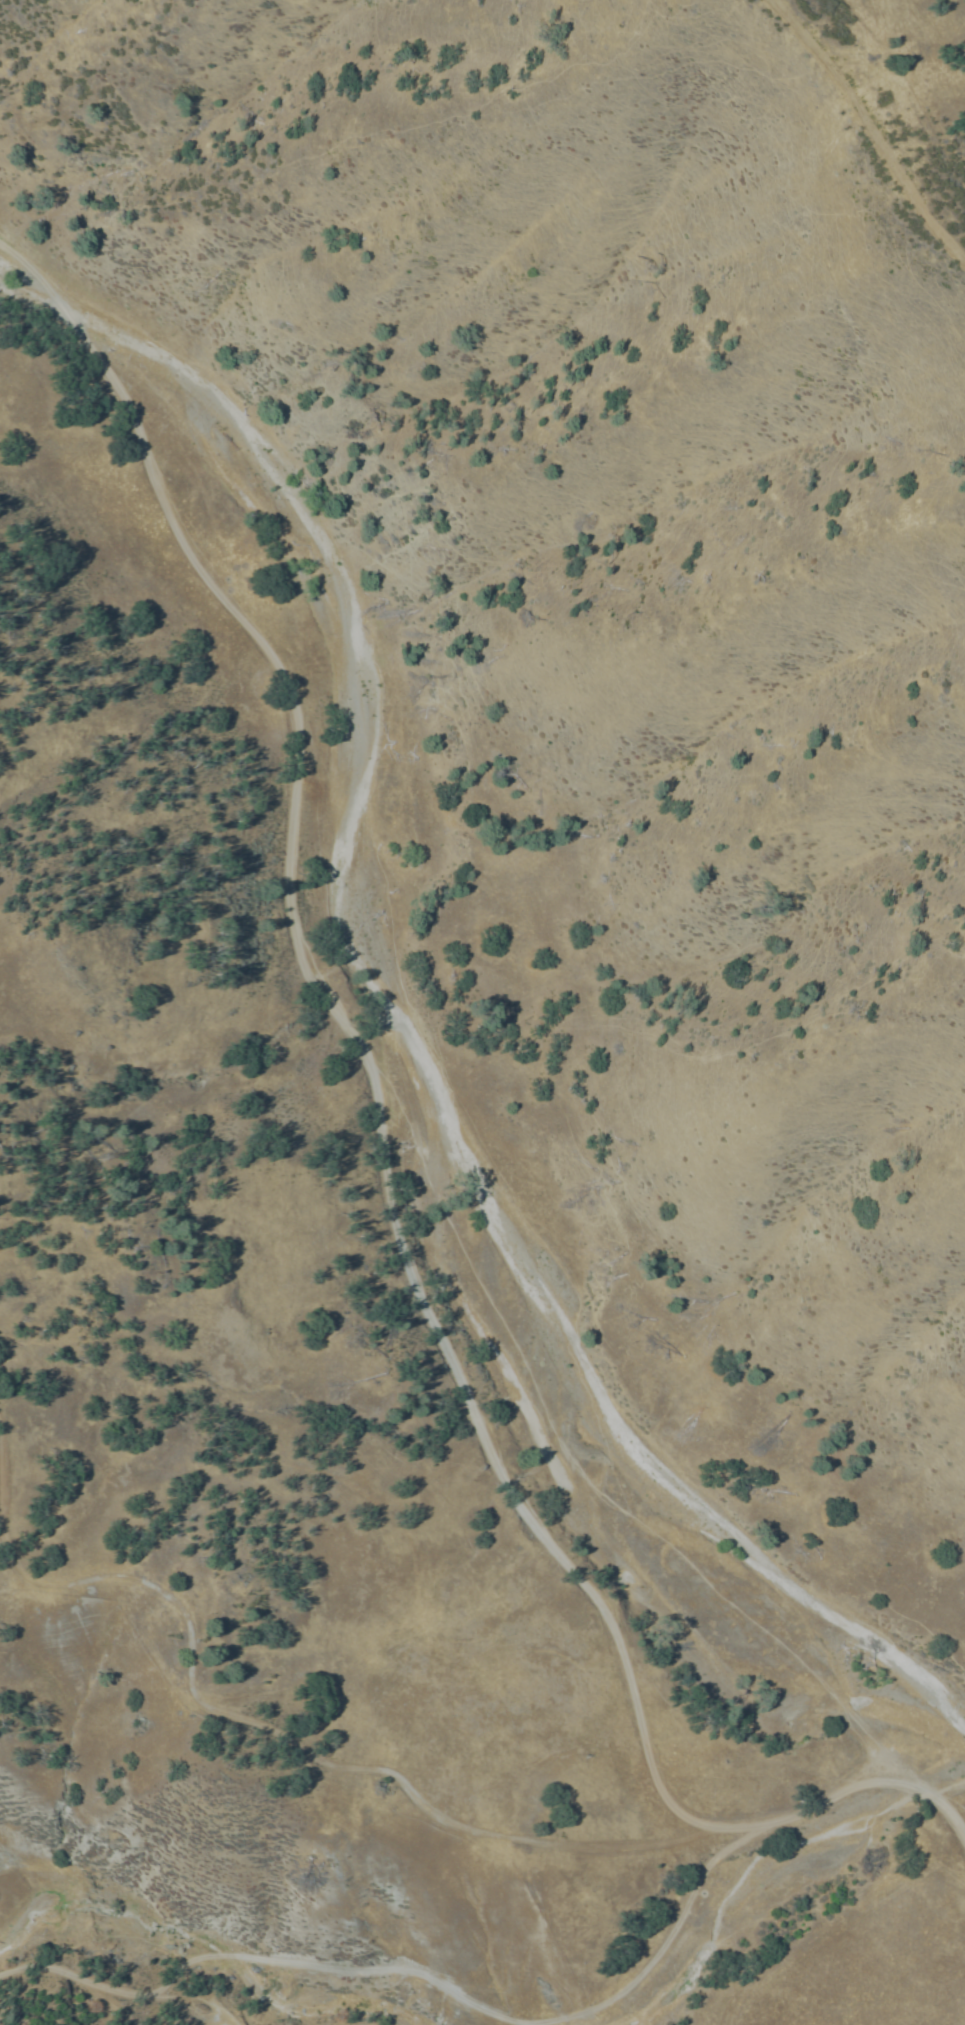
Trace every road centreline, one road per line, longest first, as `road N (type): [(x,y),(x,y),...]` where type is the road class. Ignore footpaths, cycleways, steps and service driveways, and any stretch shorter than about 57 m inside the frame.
road 1 (track): [(727,1820),(619,1855),(452,1842),(377,1778),(320,1772),(265,1732),(190,1709),(188,1668),(168,1608),(115,1585),(51,1602),(7,1579),(0,1515)]

